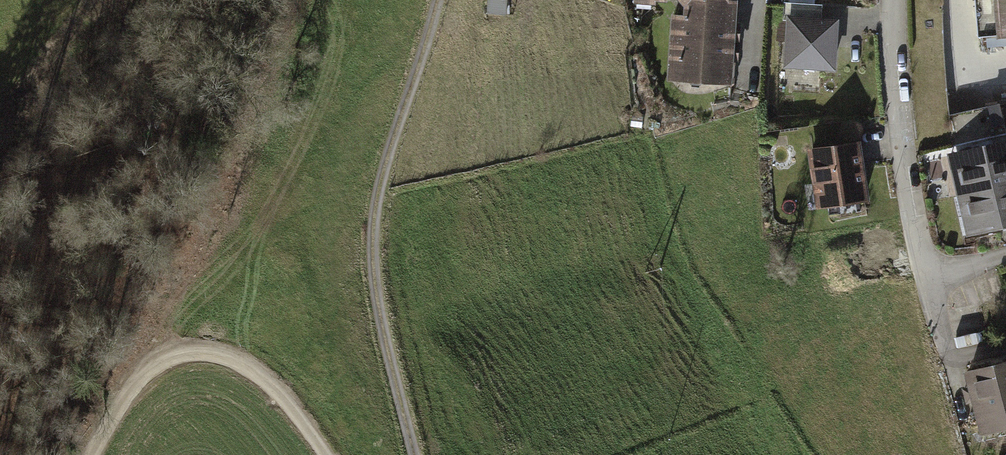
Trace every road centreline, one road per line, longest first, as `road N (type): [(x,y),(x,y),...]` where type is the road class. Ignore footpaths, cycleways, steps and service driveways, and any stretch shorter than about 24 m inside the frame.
road 1 (track): [(414,454),(377,295),(374,231),(383,169),(437,0)]
road 2 (track): [(90,454),(150,369),(186,355),(227,359),(256,375),(325,454)]
road 3 (residential): [(892,0),(932,277)]

